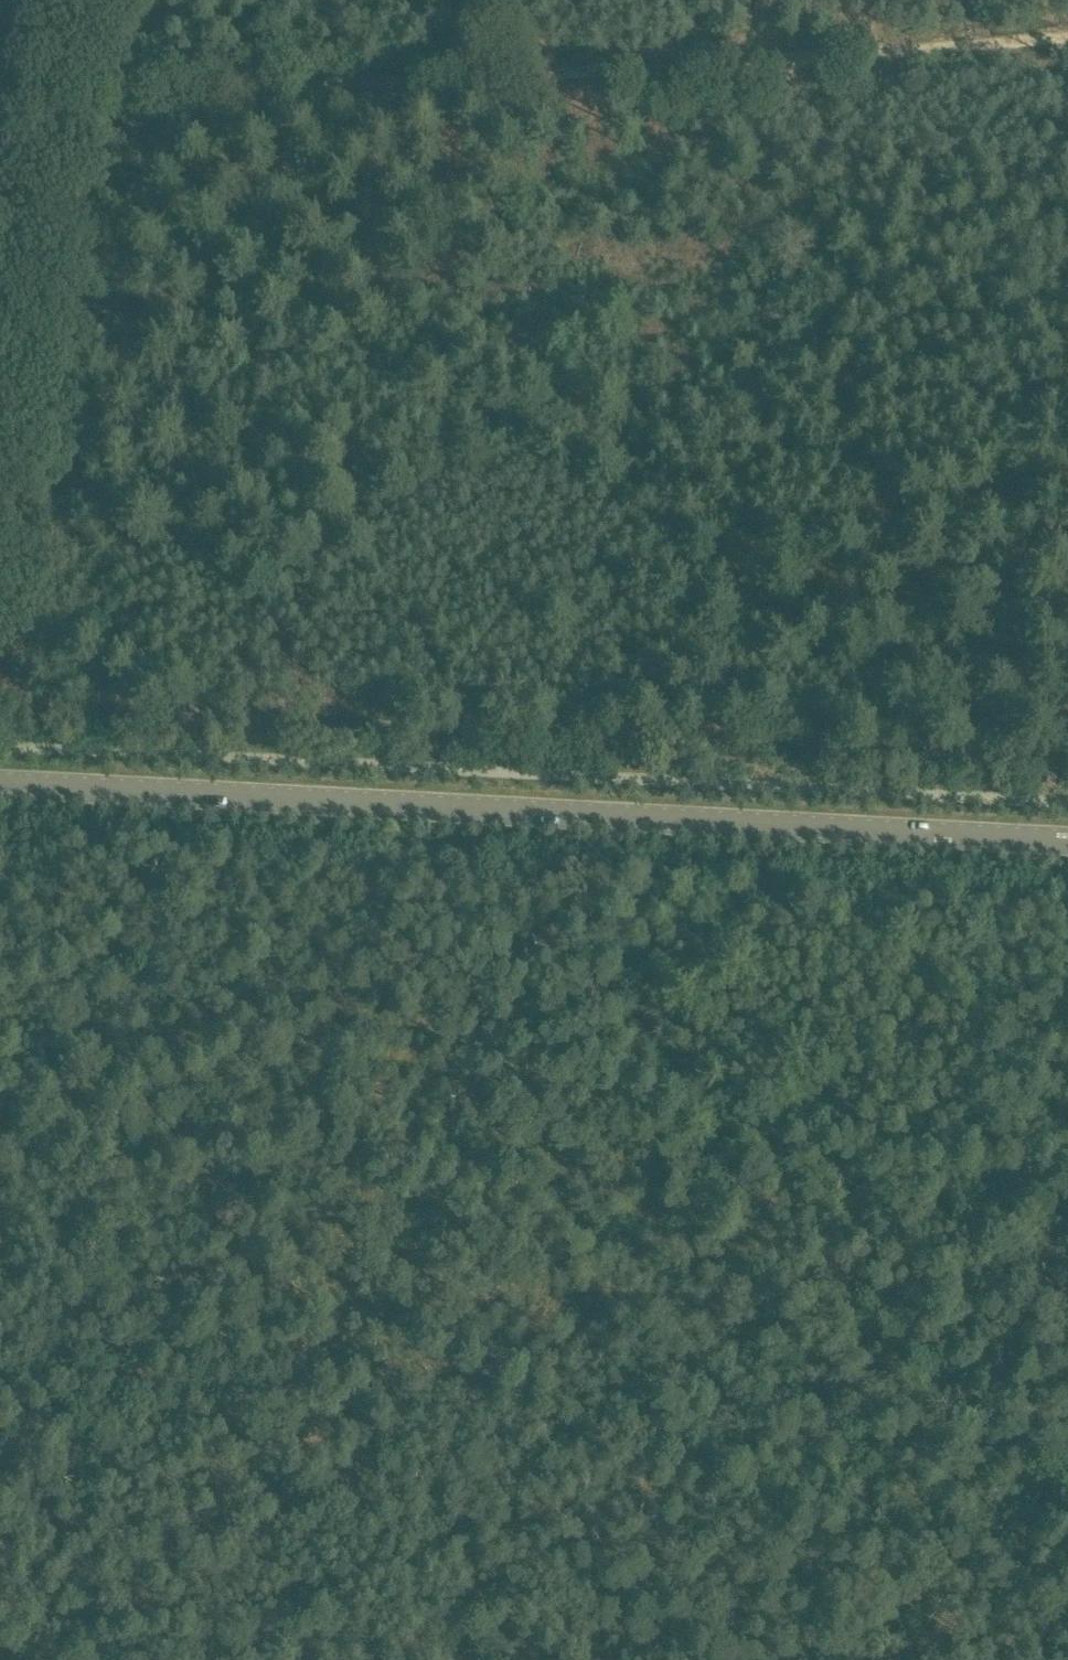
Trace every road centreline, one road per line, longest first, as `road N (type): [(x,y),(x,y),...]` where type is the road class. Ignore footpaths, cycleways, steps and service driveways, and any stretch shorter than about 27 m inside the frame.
road 1 (track): [(1067,760),(457,733),(415,722),(371,679),(342,690),(326,713),(300,718),(0,703)]
road 2 (primary): [(1067,842),(0,784)]
road 3 (track): [(1067,41),(0,91)]
road 4 (track): [(0,436),(88,0)]

